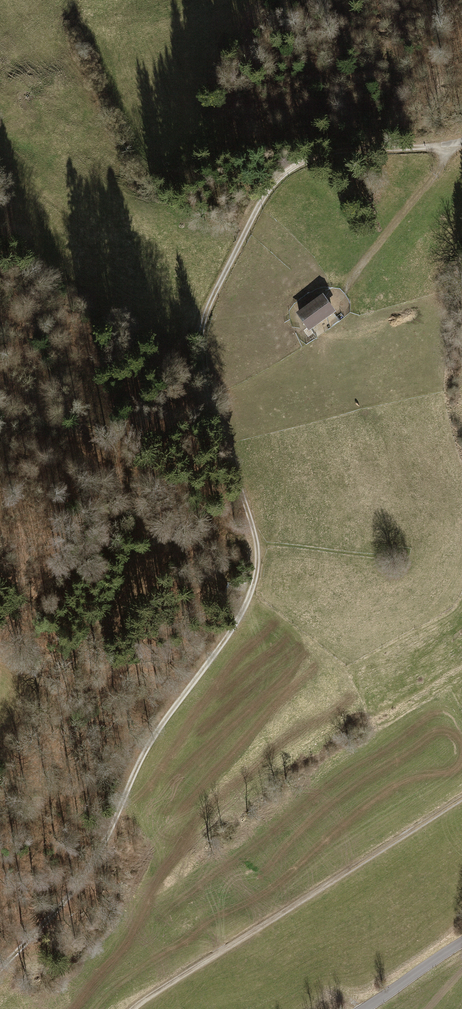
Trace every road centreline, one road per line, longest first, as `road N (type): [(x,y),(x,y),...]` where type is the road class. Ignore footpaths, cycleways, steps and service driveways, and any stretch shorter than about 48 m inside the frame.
road 1 (track): [(0,970),(83,883),(140,757),(251,592),(252,528),(198,358),(211,299),(270,187),(303,161),(461,143)]
road 2 (track): [(461,799),(133,1008)]
road 3 (track): [(60,667),(148,551),(146,519),(126,481),(0,374)]
road 4 (track): [(344,286),(441,166),(447,148)]

